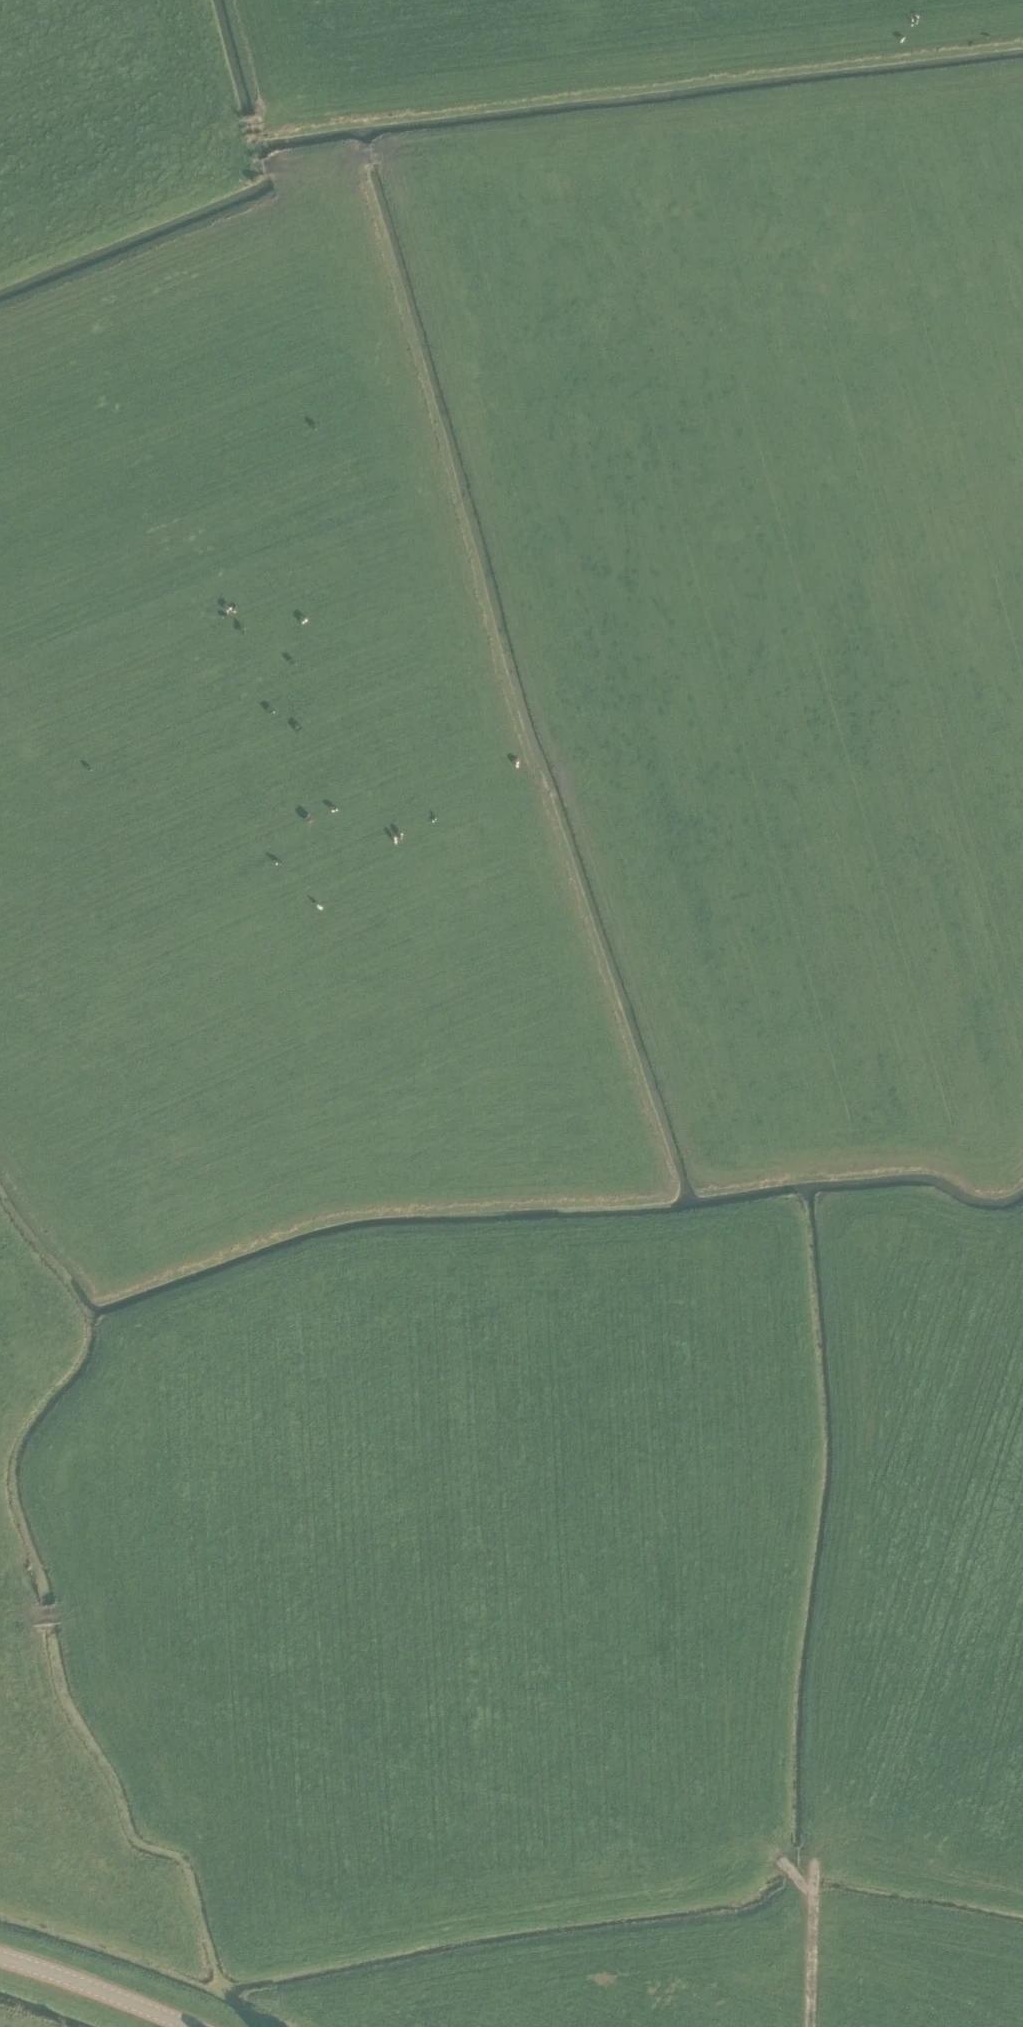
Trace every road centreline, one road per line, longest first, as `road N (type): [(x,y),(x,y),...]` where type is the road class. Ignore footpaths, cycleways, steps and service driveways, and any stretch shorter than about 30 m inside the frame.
road 1 (tertiary): [(0,1957),(195,2026)]

